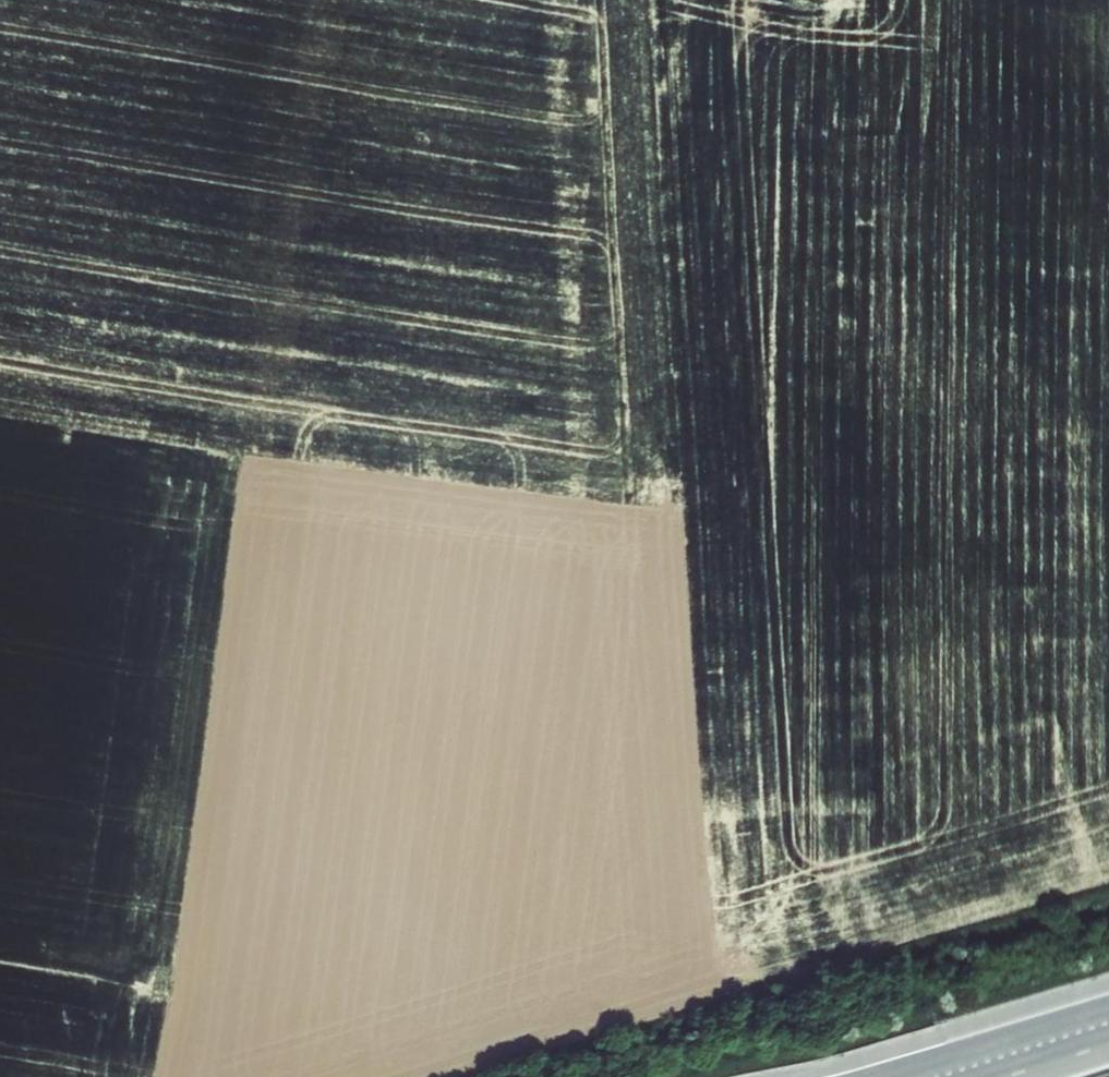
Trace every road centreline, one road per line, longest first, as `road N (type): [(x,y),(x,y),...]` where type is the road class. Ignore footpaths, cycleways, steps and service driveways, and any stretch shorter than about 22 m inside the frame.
road 1 (motorway): [(1108,1037),(978,1076)]

